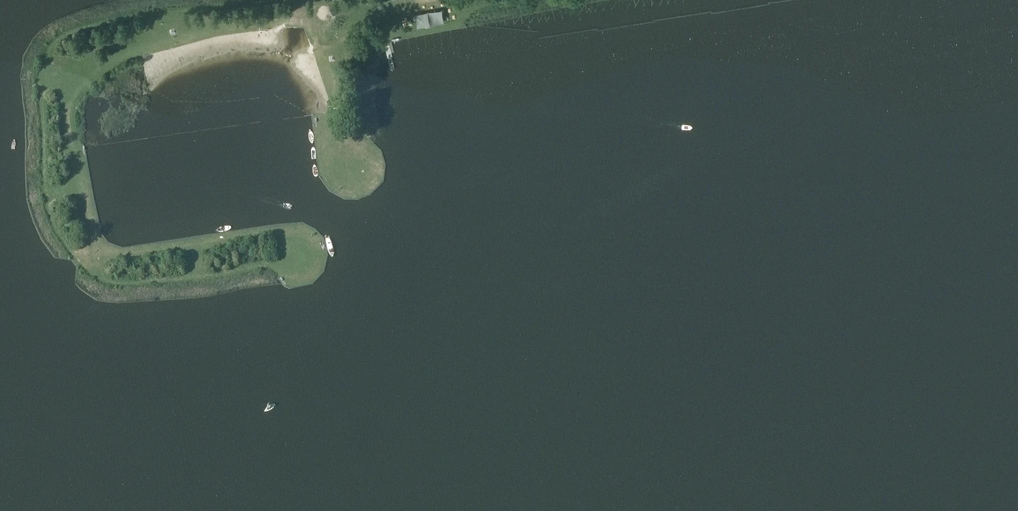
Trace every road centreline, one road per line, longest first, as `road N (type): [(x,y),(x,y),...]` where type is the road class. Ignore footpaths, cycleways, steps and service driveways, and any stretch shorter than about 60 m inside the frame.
road 1 (track): [(451,0),(438,12),(363,17),(328,35),(252,27),(128,45),(71,82),(60,117),(72,215),(100,249),(136,258),(288,237),(302,252),(300,275)]

